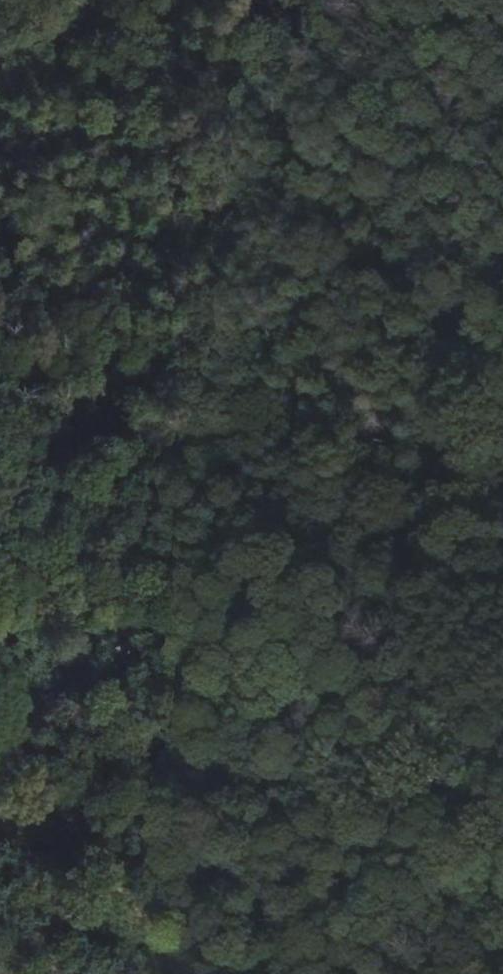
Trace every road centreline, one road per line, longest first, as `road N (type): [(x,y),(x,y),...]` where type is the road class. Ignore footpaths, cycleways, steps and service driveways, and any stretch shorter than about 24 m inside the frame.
road 1 (track): [(502,816),(0,599)]
road 2 (track): [(502,300),(396,0)]

